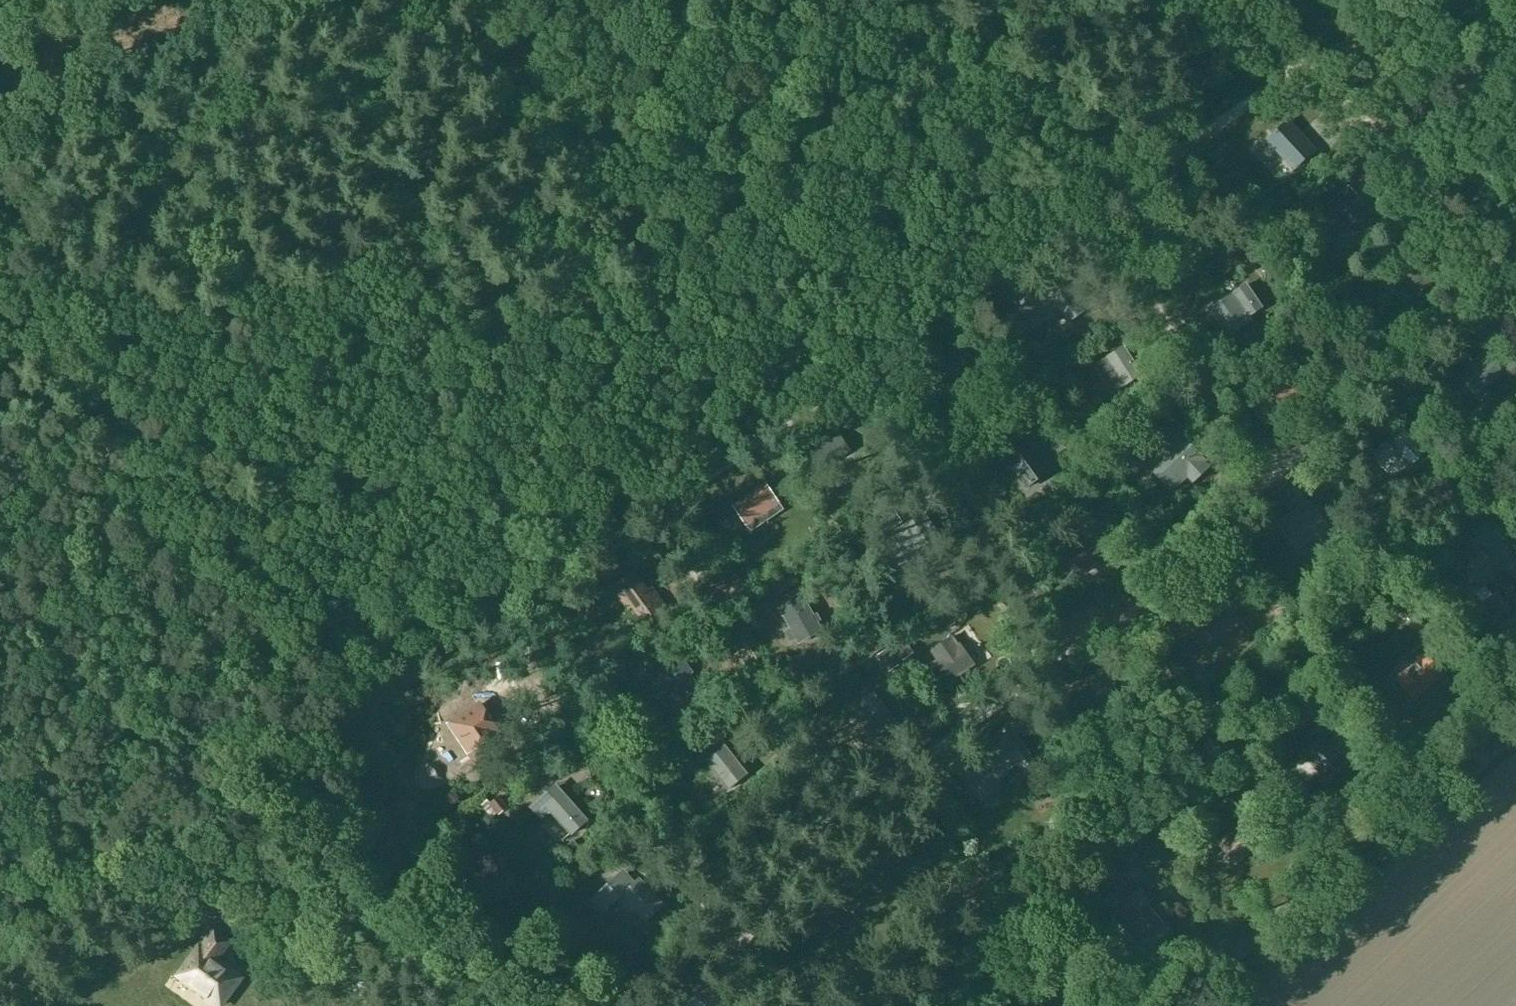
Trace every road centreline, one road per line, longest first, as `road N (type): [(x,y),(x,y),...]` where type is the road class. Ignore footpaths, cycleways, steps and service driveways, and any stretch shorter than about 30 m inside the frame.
road 1 (track): [(1306,62),(265,776)]
road 2 (track): [(950,0),(726,219),(684,249),(0,642)]
road 3 (track): [(828,810),(928,755),(1140,604),(1252,491),(1322,443),(1506,268)]
road 4 (track): [(788,1005),(563,717),(504,613)]
road 5 (unclassified): [(1177,1005),(1515,705)]
road 6 (track): [(1248,0),(1515,278)]
road 7 (track): [(1070,648),(879,357)]
road 8 (track): [(828,810),(661,508)]
road 9 (track): [(1265,483),(1094,210)]
road 10 (track): [(743,957),(828,810)]
road 11 (track): [(108,0),(0,56)]

